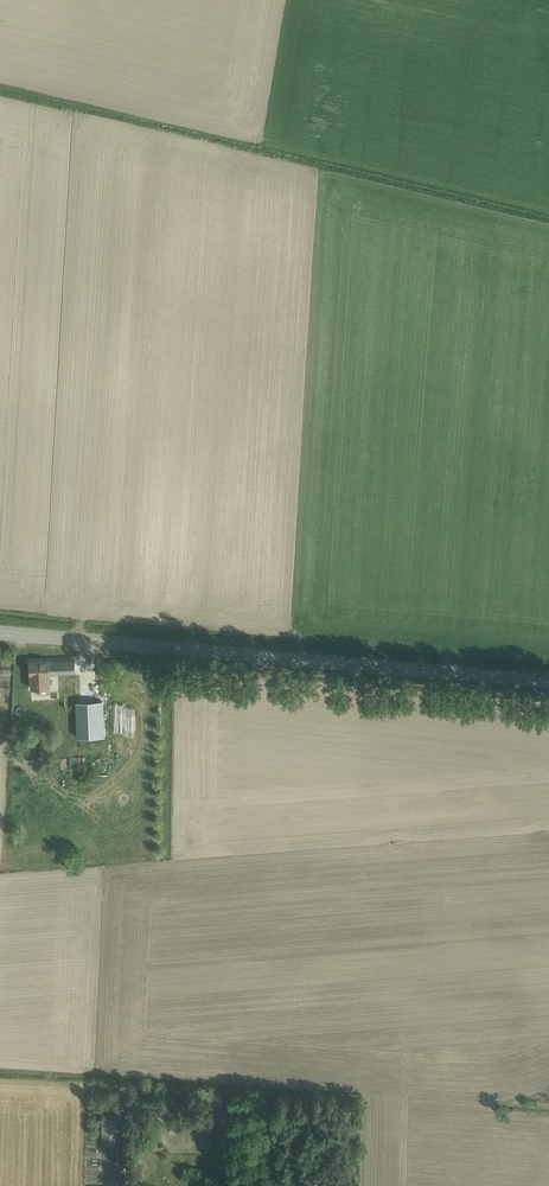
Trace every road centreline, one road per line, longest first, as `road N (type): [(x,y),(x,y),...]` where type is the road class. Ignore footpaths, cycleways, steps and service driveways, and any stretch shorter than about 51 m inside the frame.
road 1 (tertiary): [(548,681),(0,634)]

